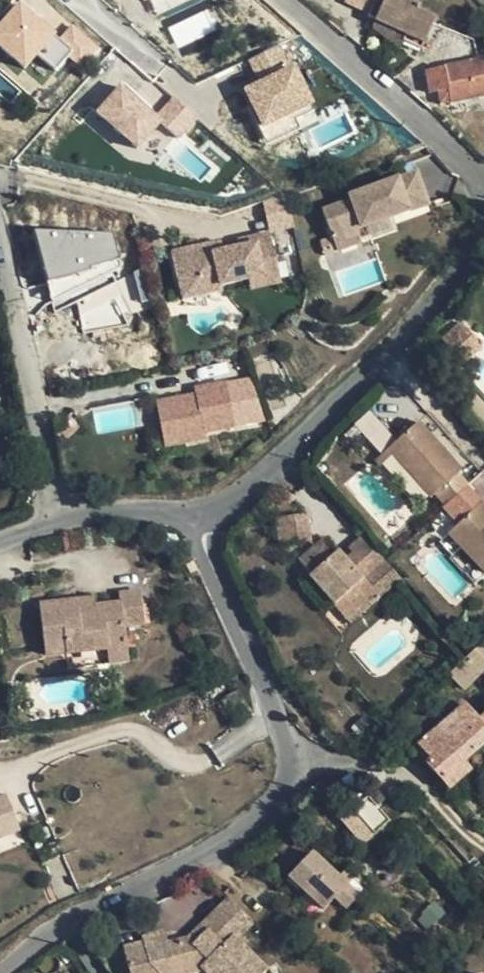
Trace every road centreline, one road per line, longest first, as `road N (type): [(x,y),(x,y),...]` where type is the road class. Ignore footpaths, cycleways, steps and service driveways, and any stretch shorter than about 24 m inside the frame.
road 1 (residential): [(211,516),(214,564),(297,755),(289,782),(241,828),(63,926),(0,971)]
road 2 (unclassified): [(211,516),(391,352),(483,229)]
road 3 (residential): [(68,519),(0,222)]
road 4 (residential): [(483,183),(292,0)]
road 5 (unclassified): [(68,519),(123,510),(211,516)]

